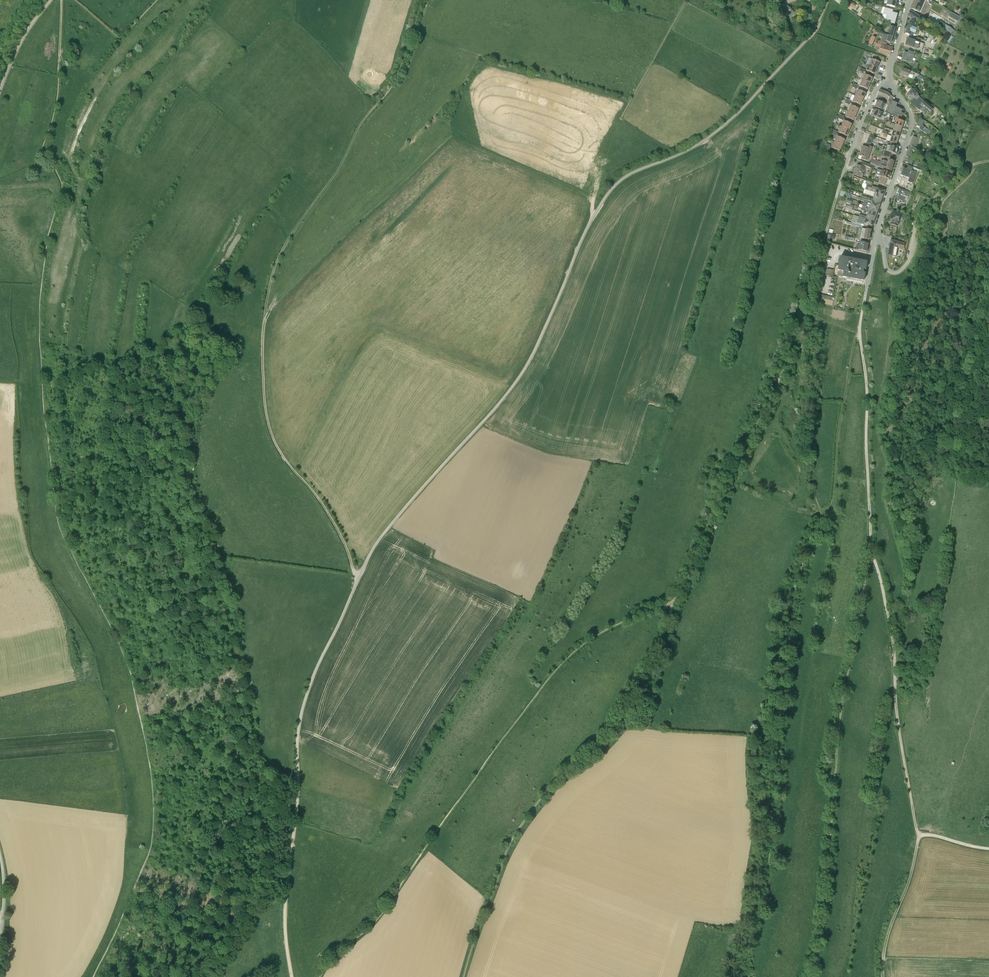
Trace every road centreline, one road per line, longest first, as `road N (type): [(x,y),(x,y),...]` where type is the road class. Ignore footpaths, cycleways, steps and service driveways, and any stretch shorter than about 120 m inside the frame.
road 1 (unclassified): [(292,976),(285,910),(300,720),(372,551),(521,374),(609,191),(729,121),(811,35),(827,0)]
road 2 (track): [(421,0),(392,84),(281,252),(264,321),(271,432),(331,518),(357,582)]
road 3 (track): [(674,602),(605,631),(565,661),(378,918),(319,976)]
road 4 (track): [(674,602),(657,655),(614,730),(556,781),(512,841),(463,976)]
road 5 (track): [(870,553),(840,720),(814,976)]
road 6 (track): [(799,316),(781,373),(674,602)]
road 7 (track): [(859,333),(870,553)]
road 8 (track): [(859,333),(838,428),(833,500),(821,513)]
road 9 (residential): [(876,236),(911,124),(891,83)]
road 10 (track): [(895,685),(918,835)]
road 11 (track): [(883,976),(918,835)]
road 12 (track): [(870,553),(895,685)]
road 13 (residential): [(836,198),(874,93),(891,83)]
road 14 (track): [(198,976),(227,937),(287,889)]
road 15 (track): [(836,198),(799,316)]

